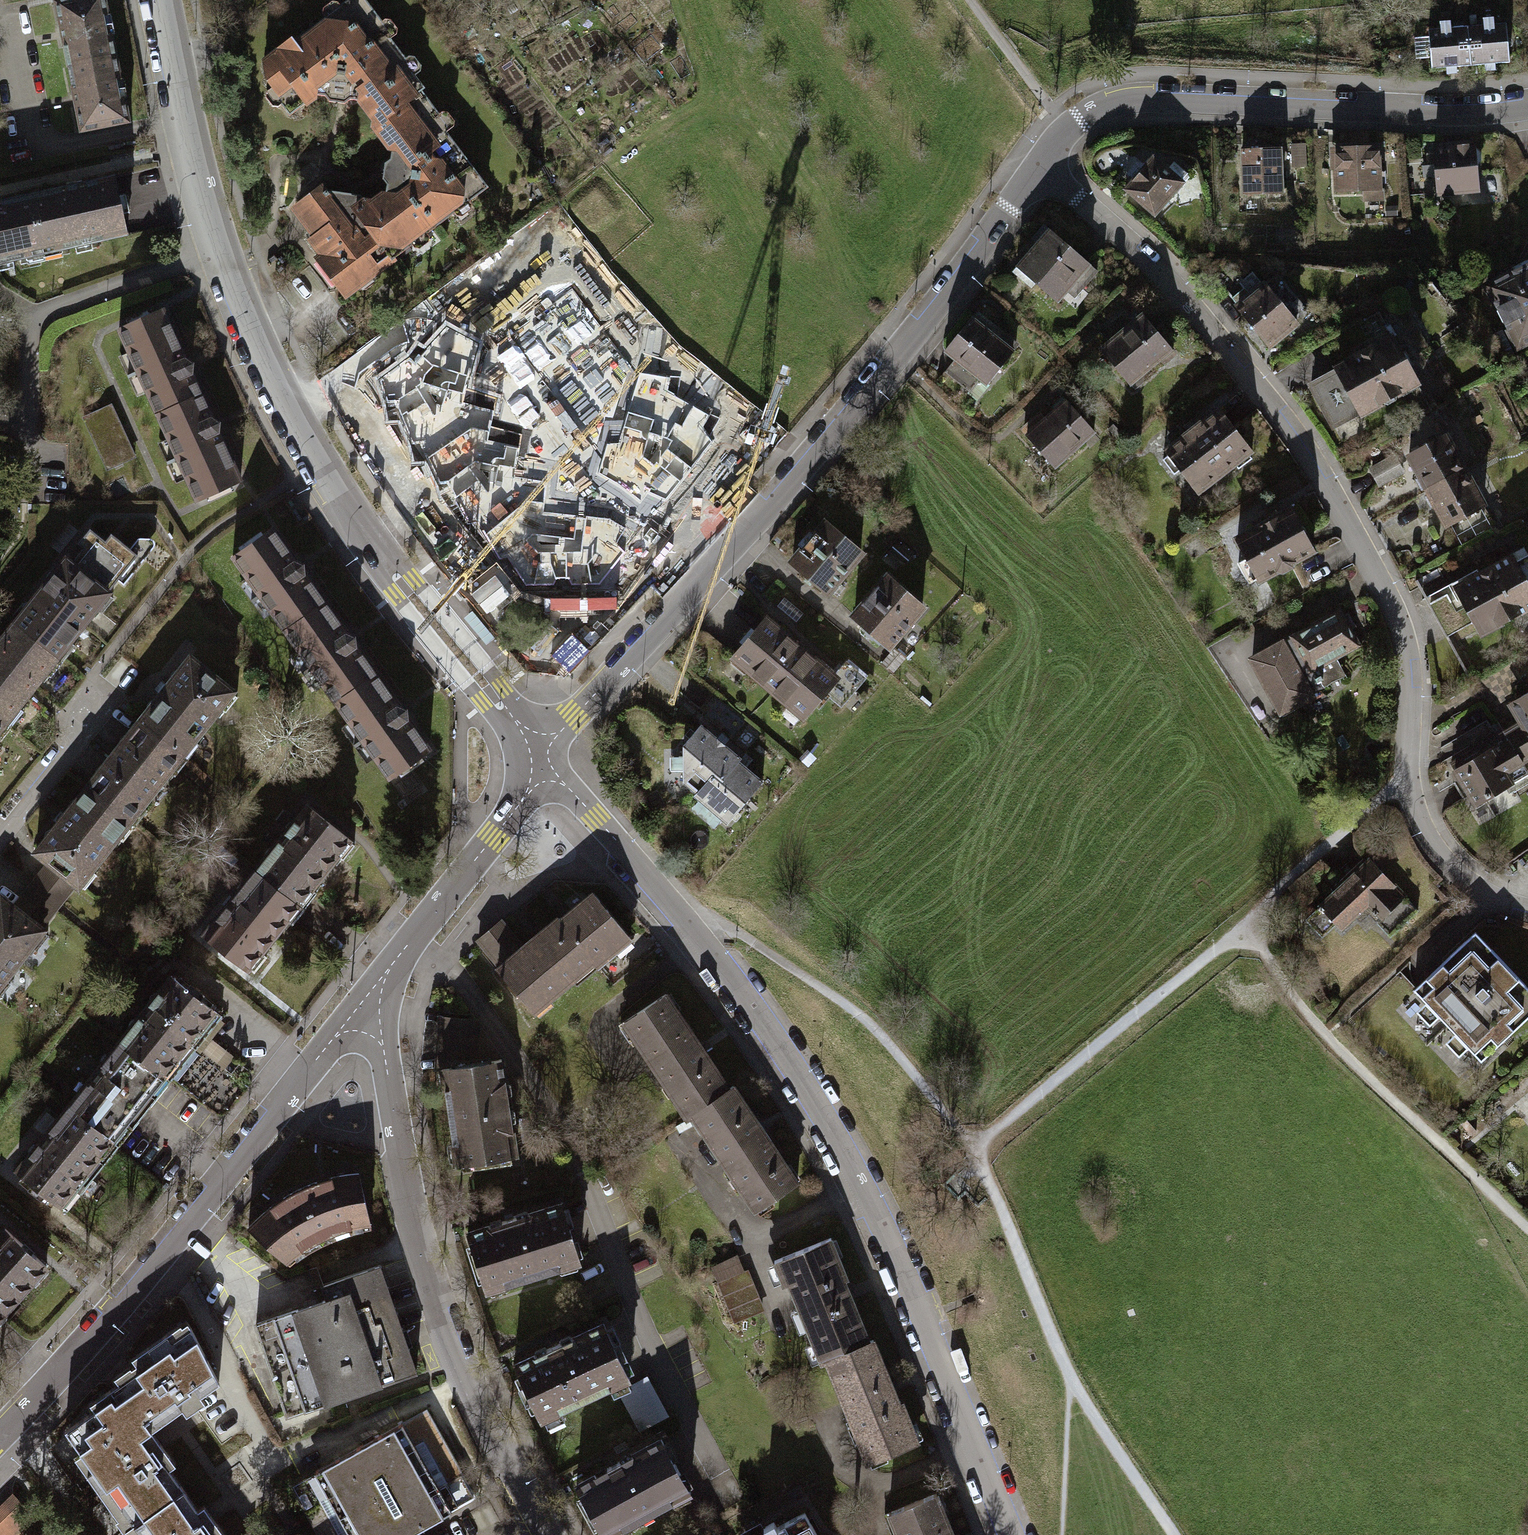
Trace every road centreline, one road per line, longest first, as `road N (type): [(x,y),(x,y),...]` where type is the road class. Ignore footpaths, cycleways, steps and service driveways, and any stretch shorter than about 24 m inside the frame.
road 1 (residential): [(544,766),(596,818),(785,1056),(862,1188),(1010,1534)]
road 2 (residential): [(158,0),(181,120),(220,248),(286,403),(358,523),(544,766)]
road 3 (residential): [(1040,164),(987,244),(817,457),(607,679),(544,766)]
road 4 (track): [(1172,1534),(1075,1386),(970,1147),(876,1025),(724,926)]
road 5 (residential): [(1040,164),(1151,268),(1274,414),(1341,515),(1394,608),(1405,647),(1409,782)]
road 6 (residential): [(360,1005),(211,1204),(76,1367),(0,1441)]
road 7 (residential): [(360,1005),(386,1061),(410,1201),(453,1355),(547,1534)]
road 8 (track): [(1330,842),(1241,930),(1335,1045),(1527,1229)]
road 9 (residential): [(1527,105),(1460,112),(1144,97),(1084,116),(1040,164)]
road 10 (track): [(1241,930),(970,1147)]
road 11 (residential): [(544,766),(360,1005)]
road 12 (residential): [(1409,782),(1432,847),(1463,881),(1527,908)]
road 13 (residential): [(0,839),(90,713)]

